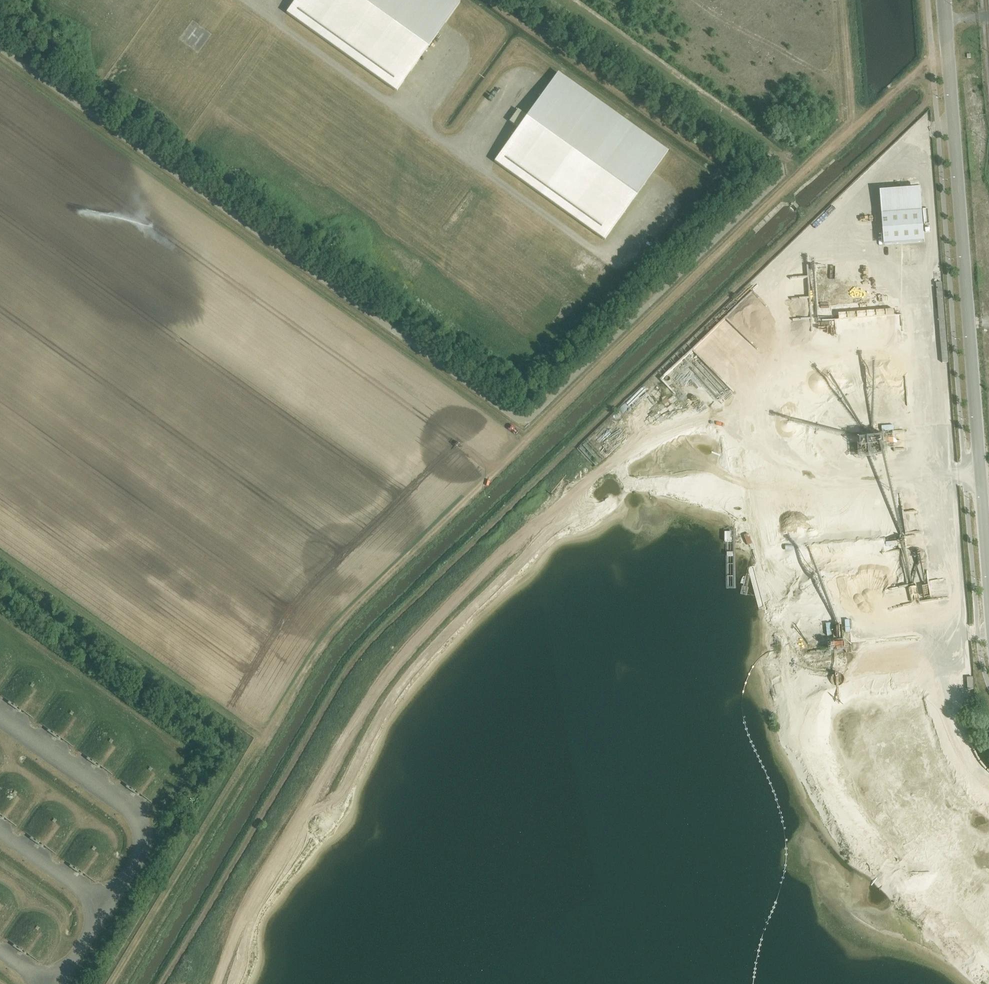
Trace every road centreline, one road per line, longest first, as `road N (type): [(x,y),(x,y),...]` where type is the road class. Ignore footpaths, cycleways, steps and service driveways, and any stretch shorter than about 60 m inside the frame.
road 1 (tertiary): [(944,0),(988,584)]

